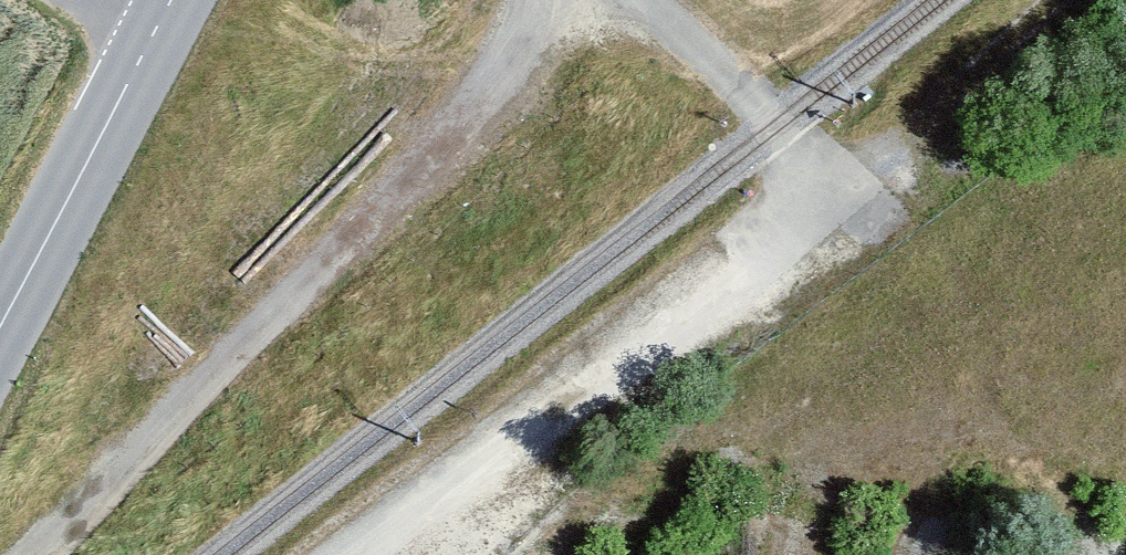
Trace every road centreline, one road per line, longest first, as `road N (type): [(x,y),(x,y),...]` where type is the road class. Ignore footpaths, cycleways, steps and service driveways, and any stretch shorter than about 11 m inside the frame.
road 1 (track): [(648,0),(777,125),(840,204),(373,554)]
road 2 (secondary): [(0,331),(186,0)]
road 3 (track): [(840,204),(1097,0)]

